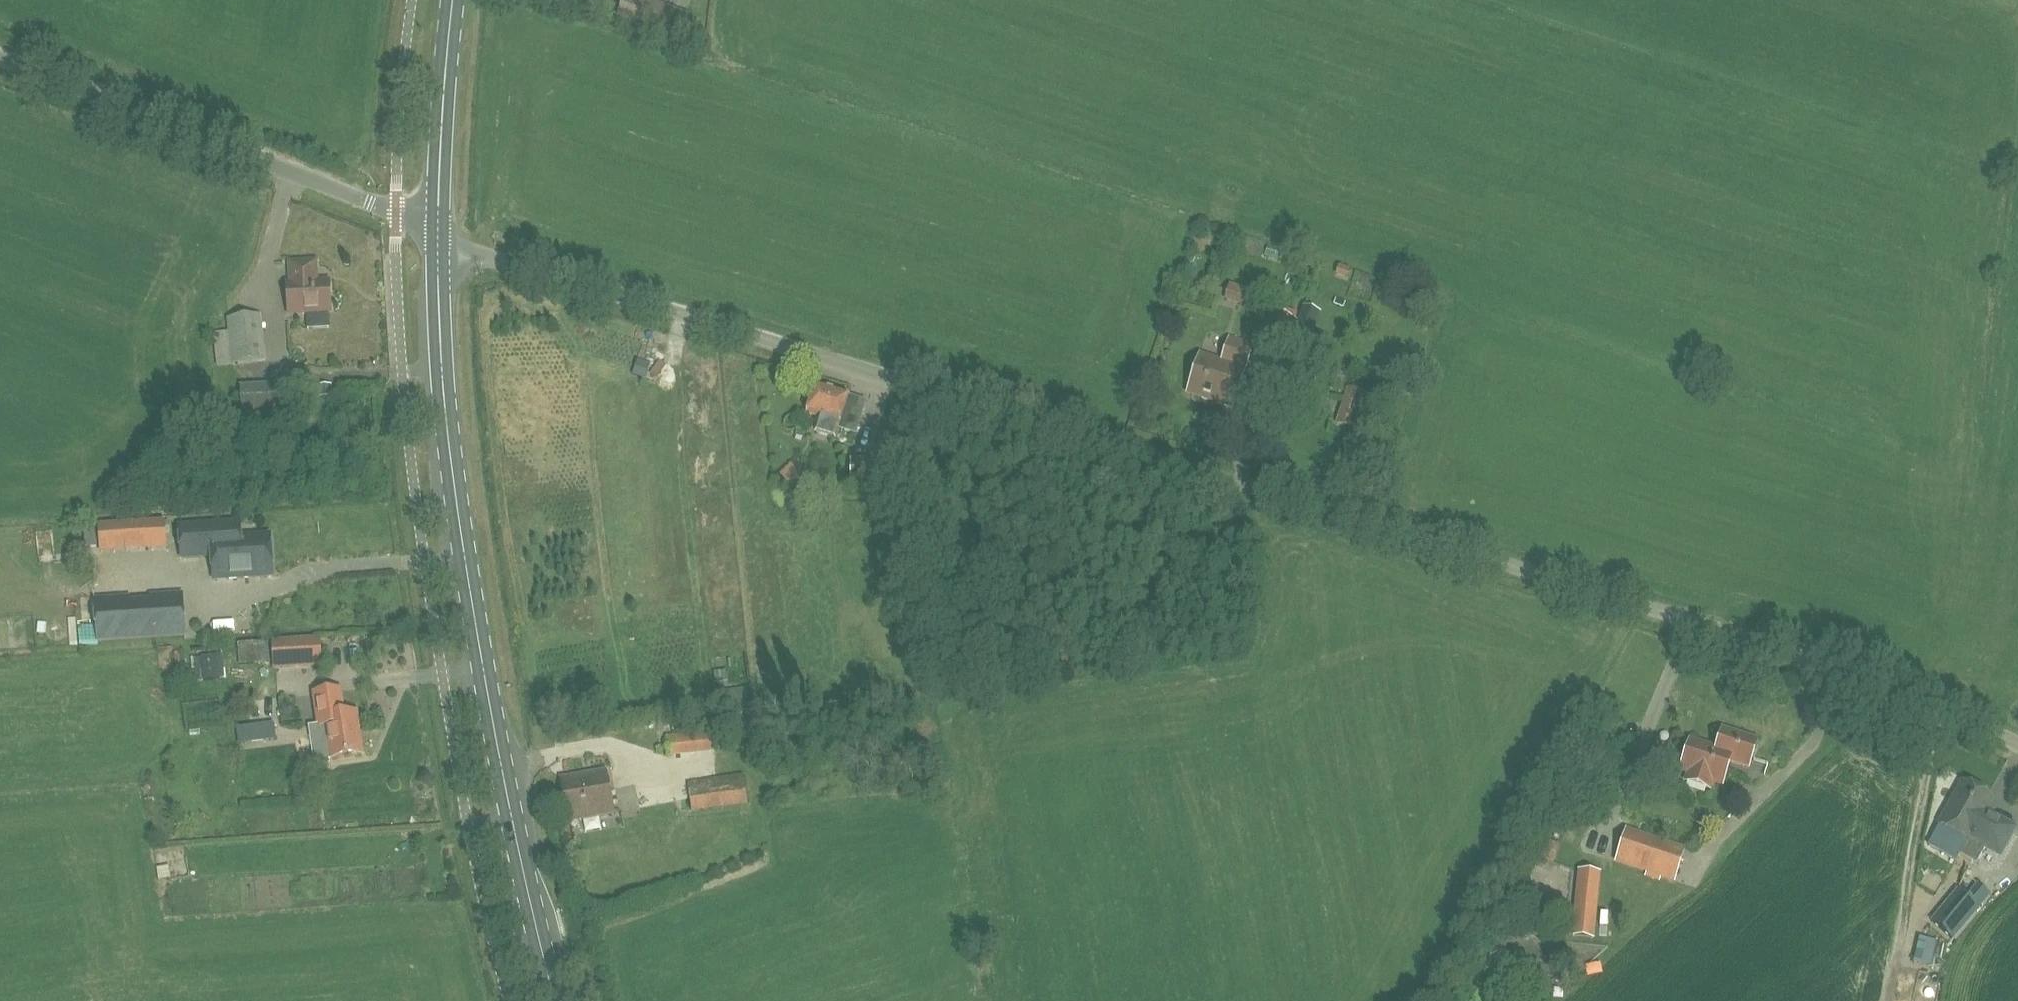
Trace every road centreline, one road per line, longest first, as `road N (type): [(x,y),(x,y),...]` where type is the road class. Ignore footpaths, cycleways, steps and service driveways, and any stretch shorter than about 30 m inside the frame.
road 1 (unclassified): [(2017,743),(1896,688),(1690,618),(510,267),(437,235)]
road 2 (secondary): [(561,1000),(497,744),(467,566),(442,381),(437,235)]
road 3 (unclassified): [(437,235),(0,61)]
road 4 (secondary): [(437,235),(454,0)]

